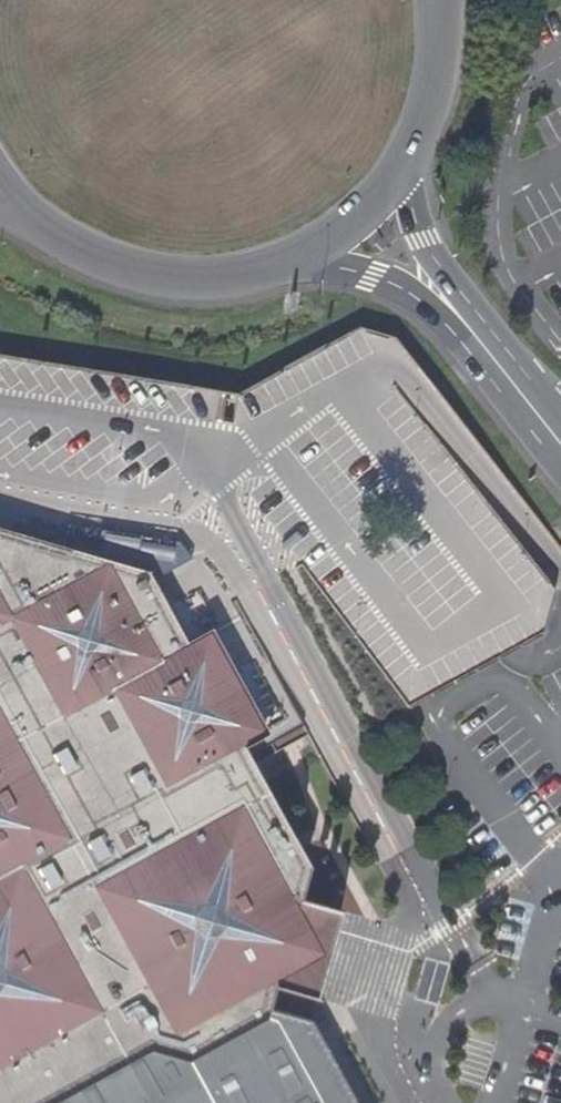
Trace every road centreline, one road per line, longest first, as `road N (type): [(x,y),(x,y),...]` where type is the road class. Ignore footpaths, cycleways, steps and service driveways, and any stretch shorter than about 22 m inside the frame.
road 1 (secondary): [(14,197),(97,255),(146,269),(197,273),(295,249)]
road 2 (tertiary): [(295,249),(408,292),(495,360)]
road 3 (tertiary): [(495,360),(421,241),(390,169)]
road 4 (secondary): [(390,169),(429,73),(432,21)]
road 5 (secondary): [(295,249),(348,215),(390,169)]

